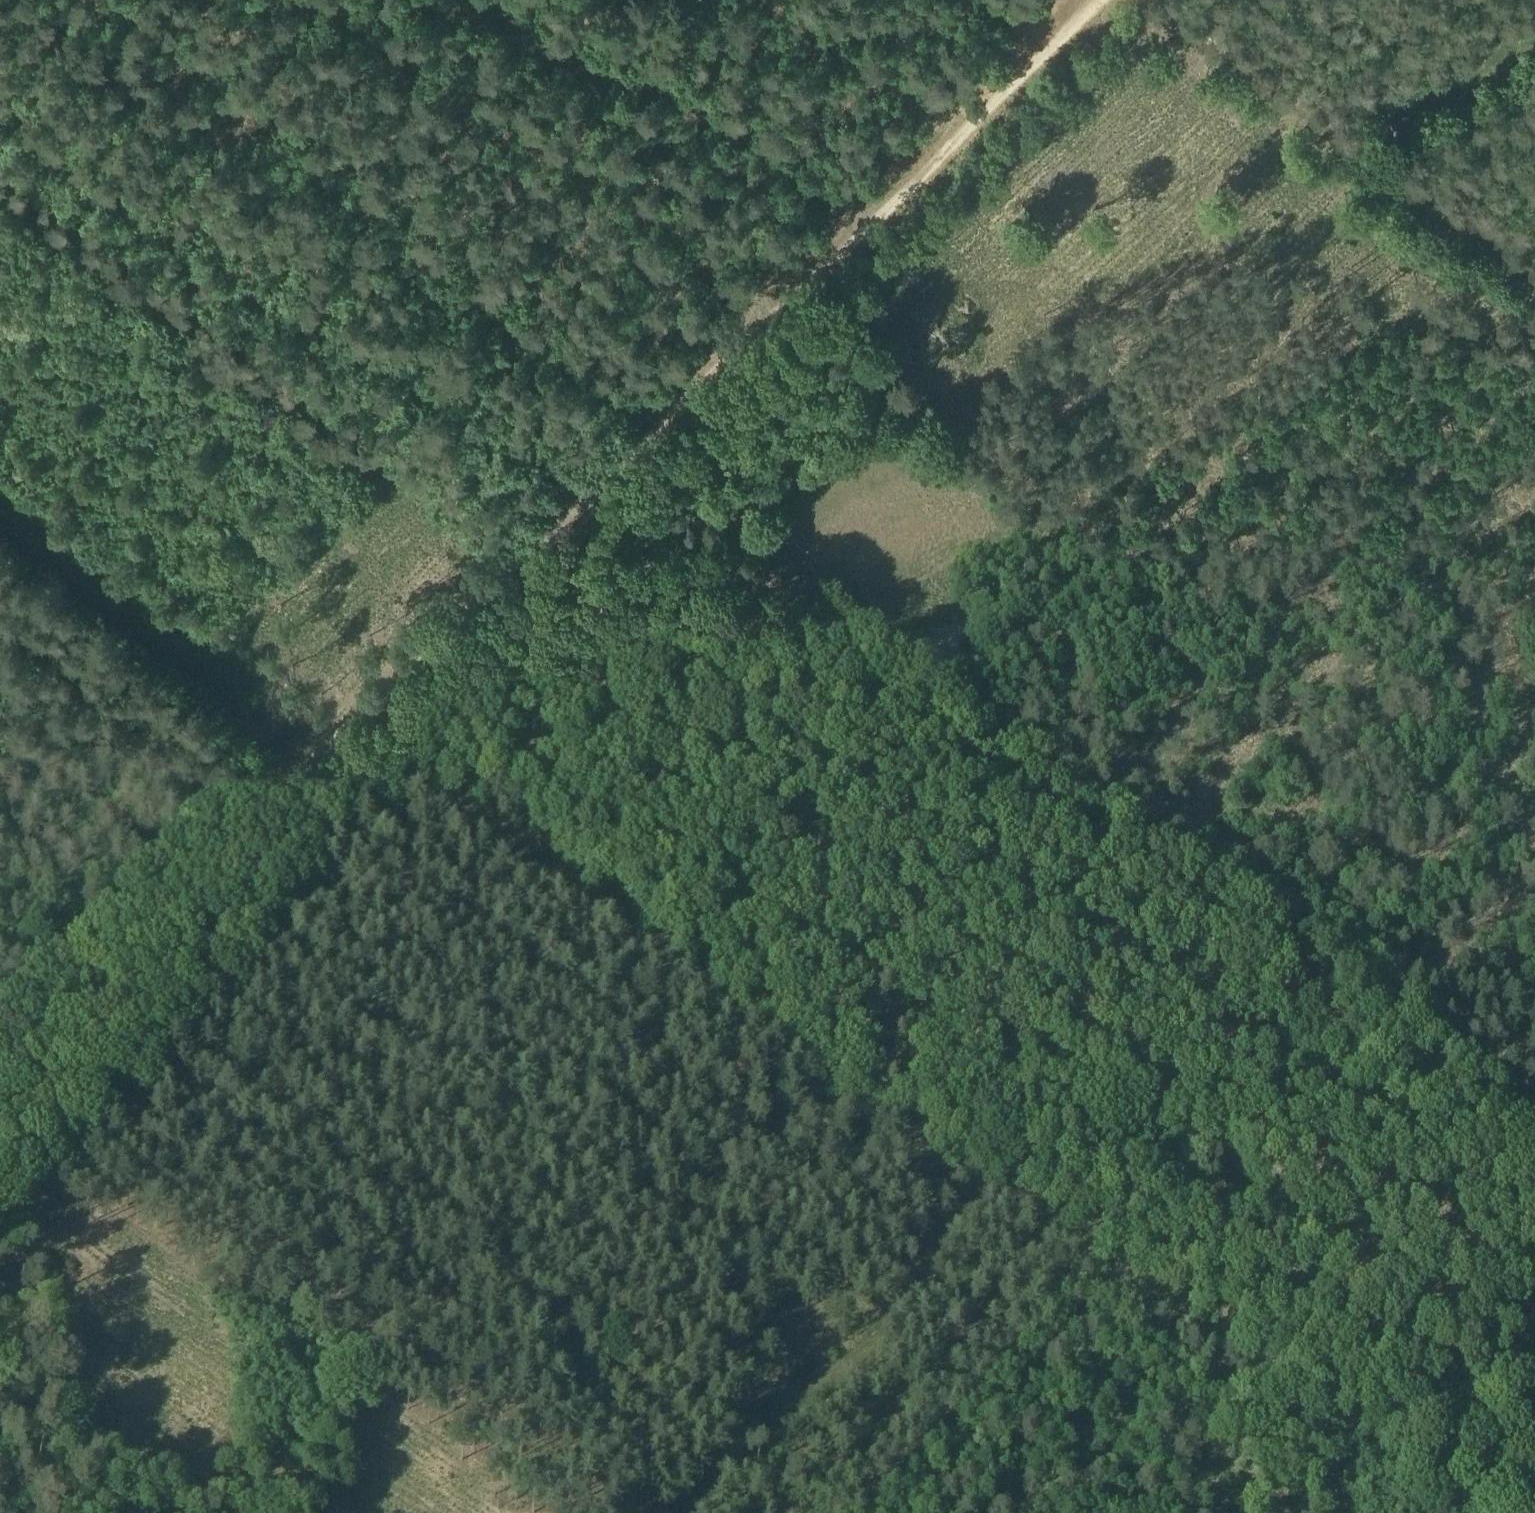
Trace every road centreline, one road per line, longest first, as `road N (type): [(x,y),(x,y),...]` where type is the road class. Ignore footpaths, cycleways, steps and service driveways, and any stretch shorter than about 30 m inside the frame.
road 1 (track): [(0,1039),(1085,0)]
road 2 (track): [(1468,1512),(313,733)]
road 3 (track): [(1534,276),(1135,0)]

